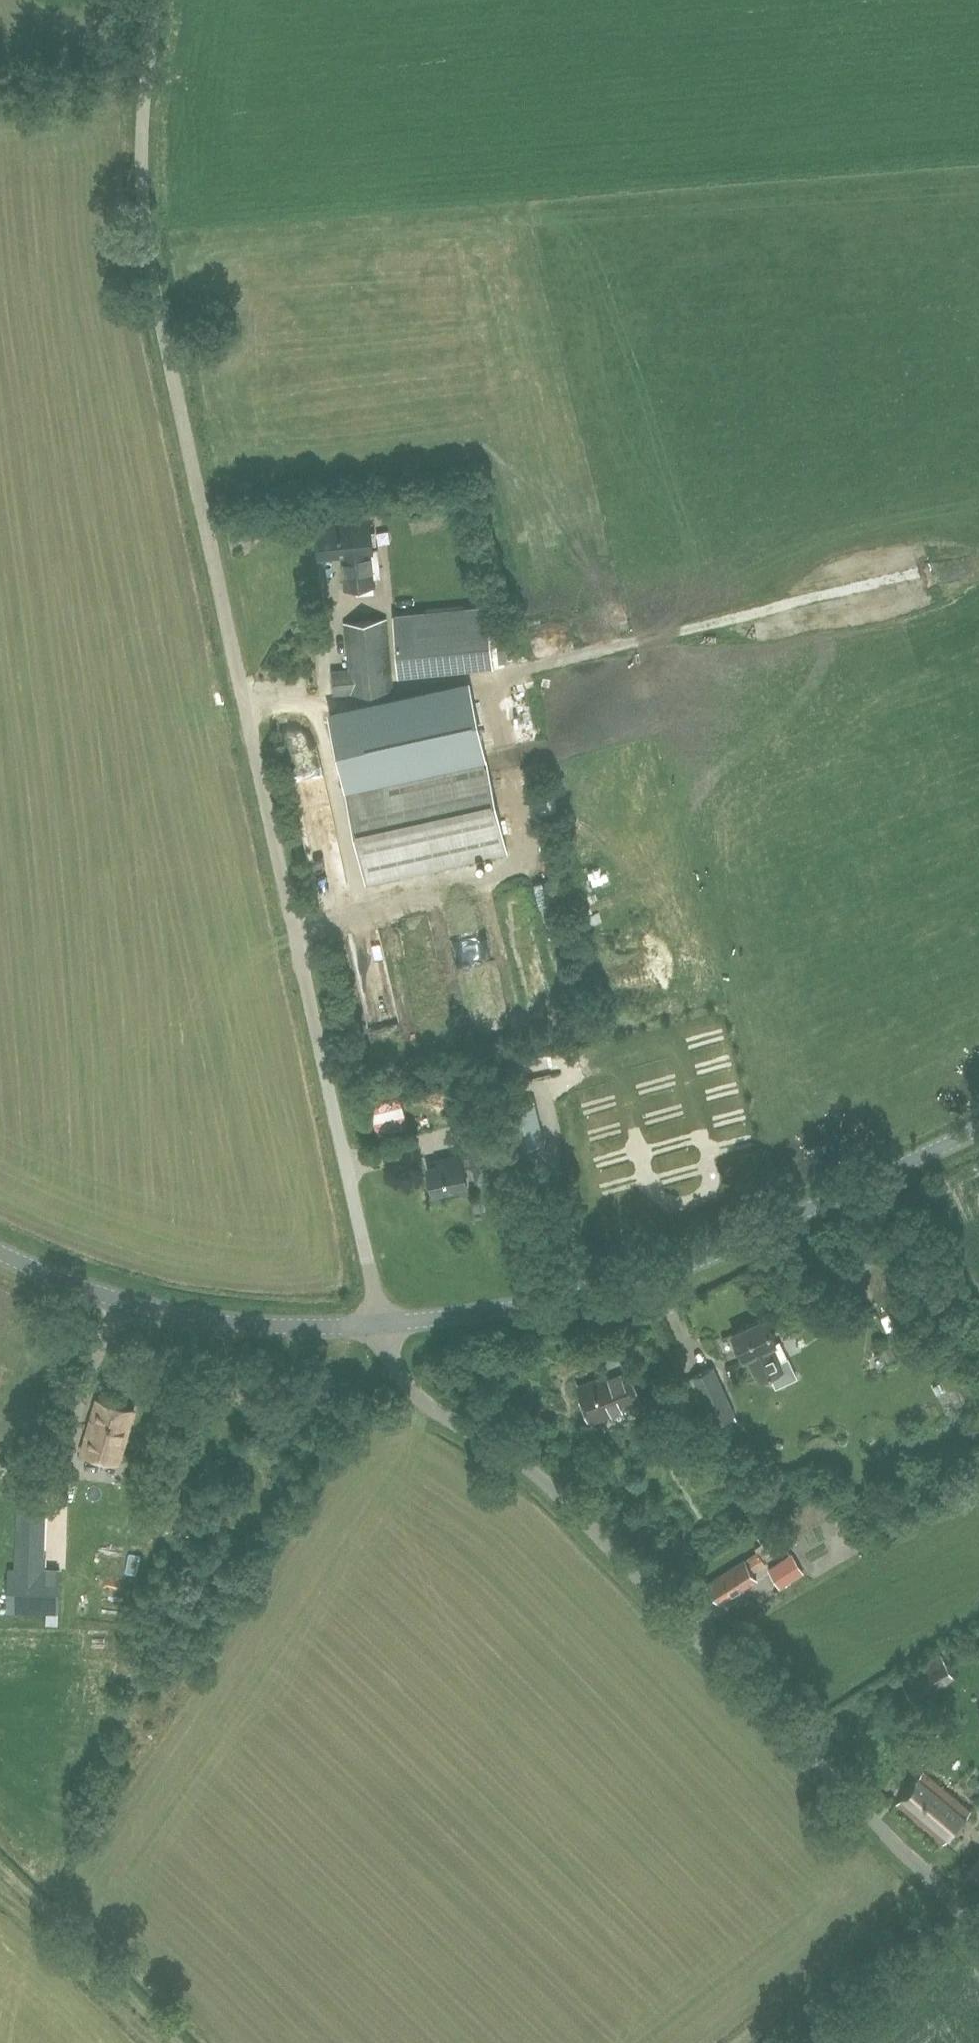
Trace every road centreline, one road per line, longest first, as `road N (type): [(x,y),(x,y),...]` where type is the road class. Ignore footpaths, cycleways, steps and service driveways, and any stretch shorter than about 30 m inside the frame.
road 1 (unclassified): [(380,1327),(151,255),(143,180),(162,0)]
road 2 (unclassified): [(978,1934),(531,1469),(415,1395),(380,1327)]
road 3 (tertiary): [(380,1327),(545,1305),(683,1266),(978,1131)]
road 4 (tertiary): [(380,1327),(251,1326),(170,1314),(0,1253)]

